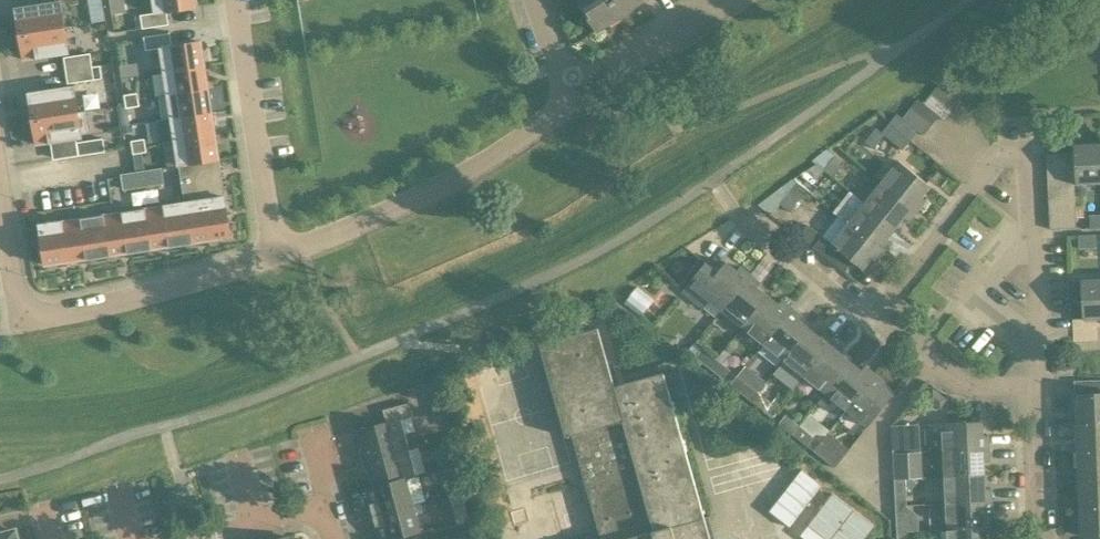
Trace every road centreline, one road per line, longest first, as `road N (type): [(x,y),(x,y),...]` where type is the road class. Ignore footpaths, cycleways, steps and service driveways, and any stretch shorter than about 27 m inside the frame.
road 1 (residential): [(871,320),(1002,152),(1030,150),(1038,383)]
road 2 (residential): [(273,252),(36,313),(16,290),(0,189)]
road 3 (residential): [(577,90),(520,137),(436,186),(273,252)]
road 4 (residential): [(273,252),(235,0)]
road 5 (residential): [(871,320),(961,379),(1038,383)]
road 6 (residential): [(738,216),(871,320)]
road 7 (residential): [(704,0),(577,90)]
road 8 (residential): [(1038,383),(1044,538)]
road 9 (residential): [(323,506),(202,538)]

